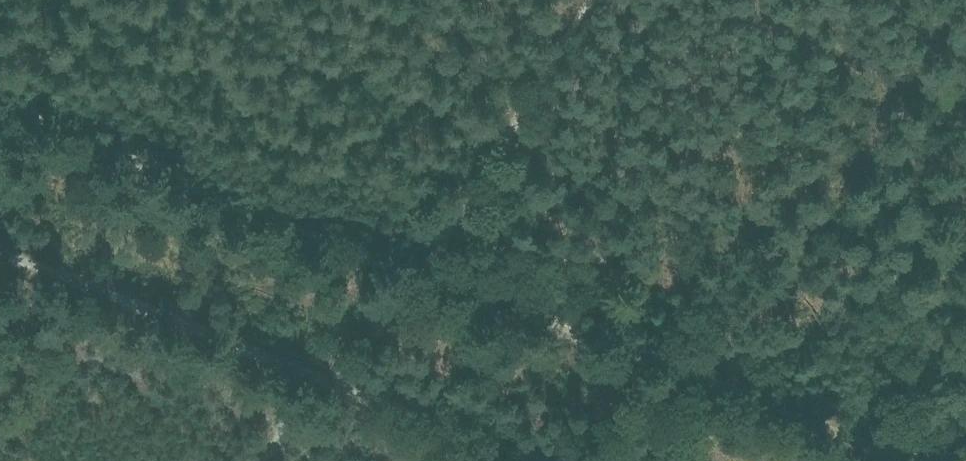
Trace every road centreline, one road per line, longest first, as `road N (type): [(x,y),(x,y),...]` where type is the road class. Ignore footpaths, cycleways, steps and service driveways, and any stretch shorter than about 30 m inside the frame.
road 1 (track): [(361,378),(579,0)]
road 2 (track): [(314,360),(0,246)]
road 3 (track): [(361,378),(580,460)]
road 4 (track): [(262,460),(314,360),(361,378)]

